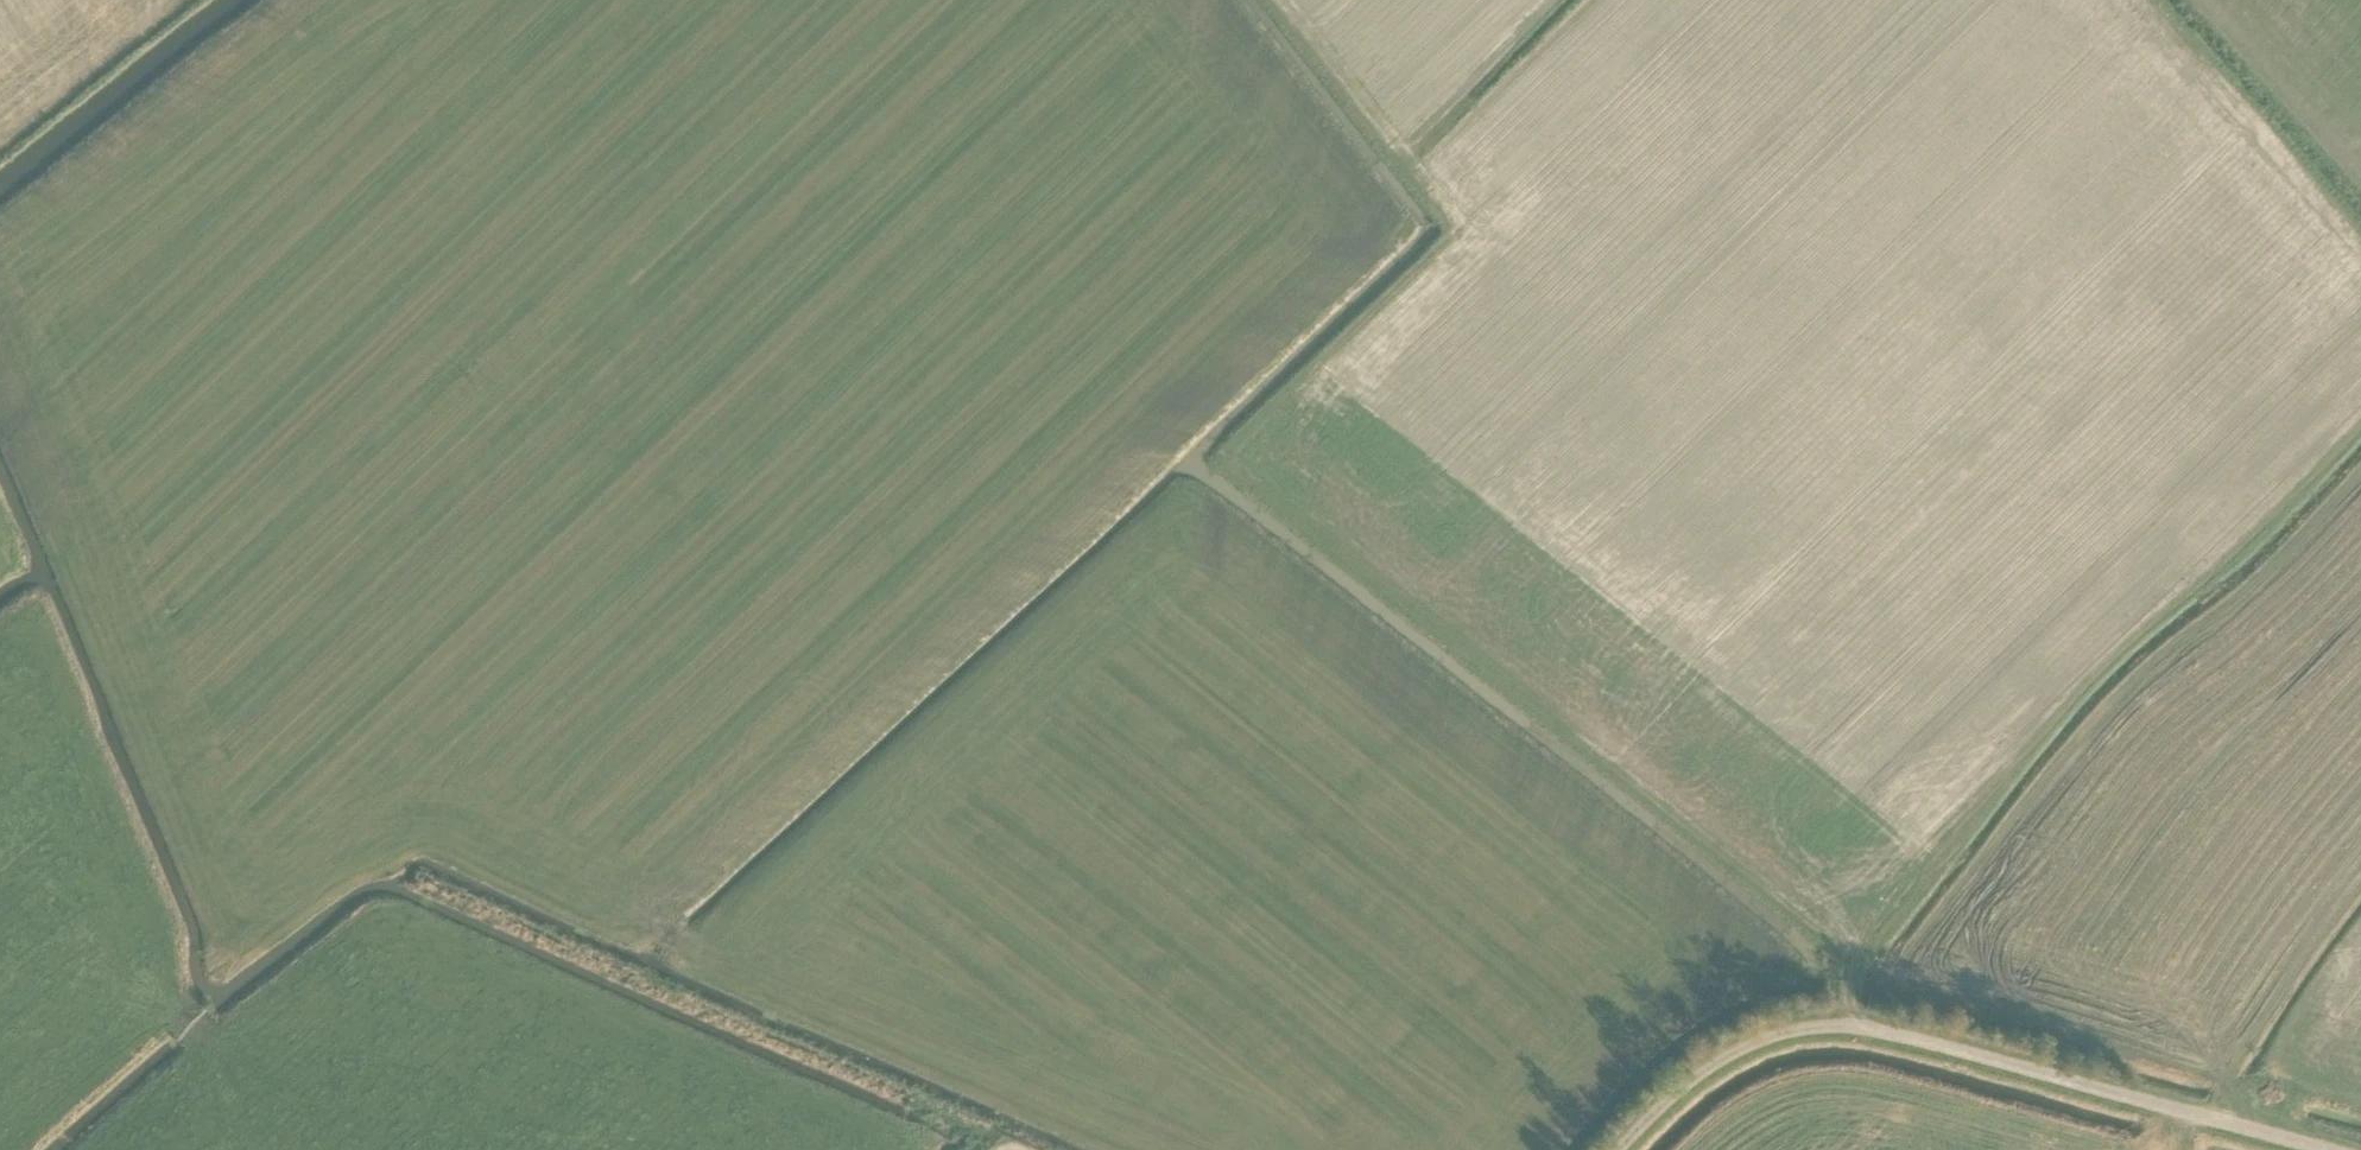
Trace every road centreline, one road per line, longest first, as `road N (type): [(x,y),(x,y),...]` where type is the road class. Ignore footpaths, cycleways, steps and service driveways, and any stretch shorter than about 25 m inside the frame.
road 1 (unclassified): [(2326,1149),(1908,1033),(1850,1024),(1791,1029),(1734,1048),(1684,1080),(1616,1149)]

